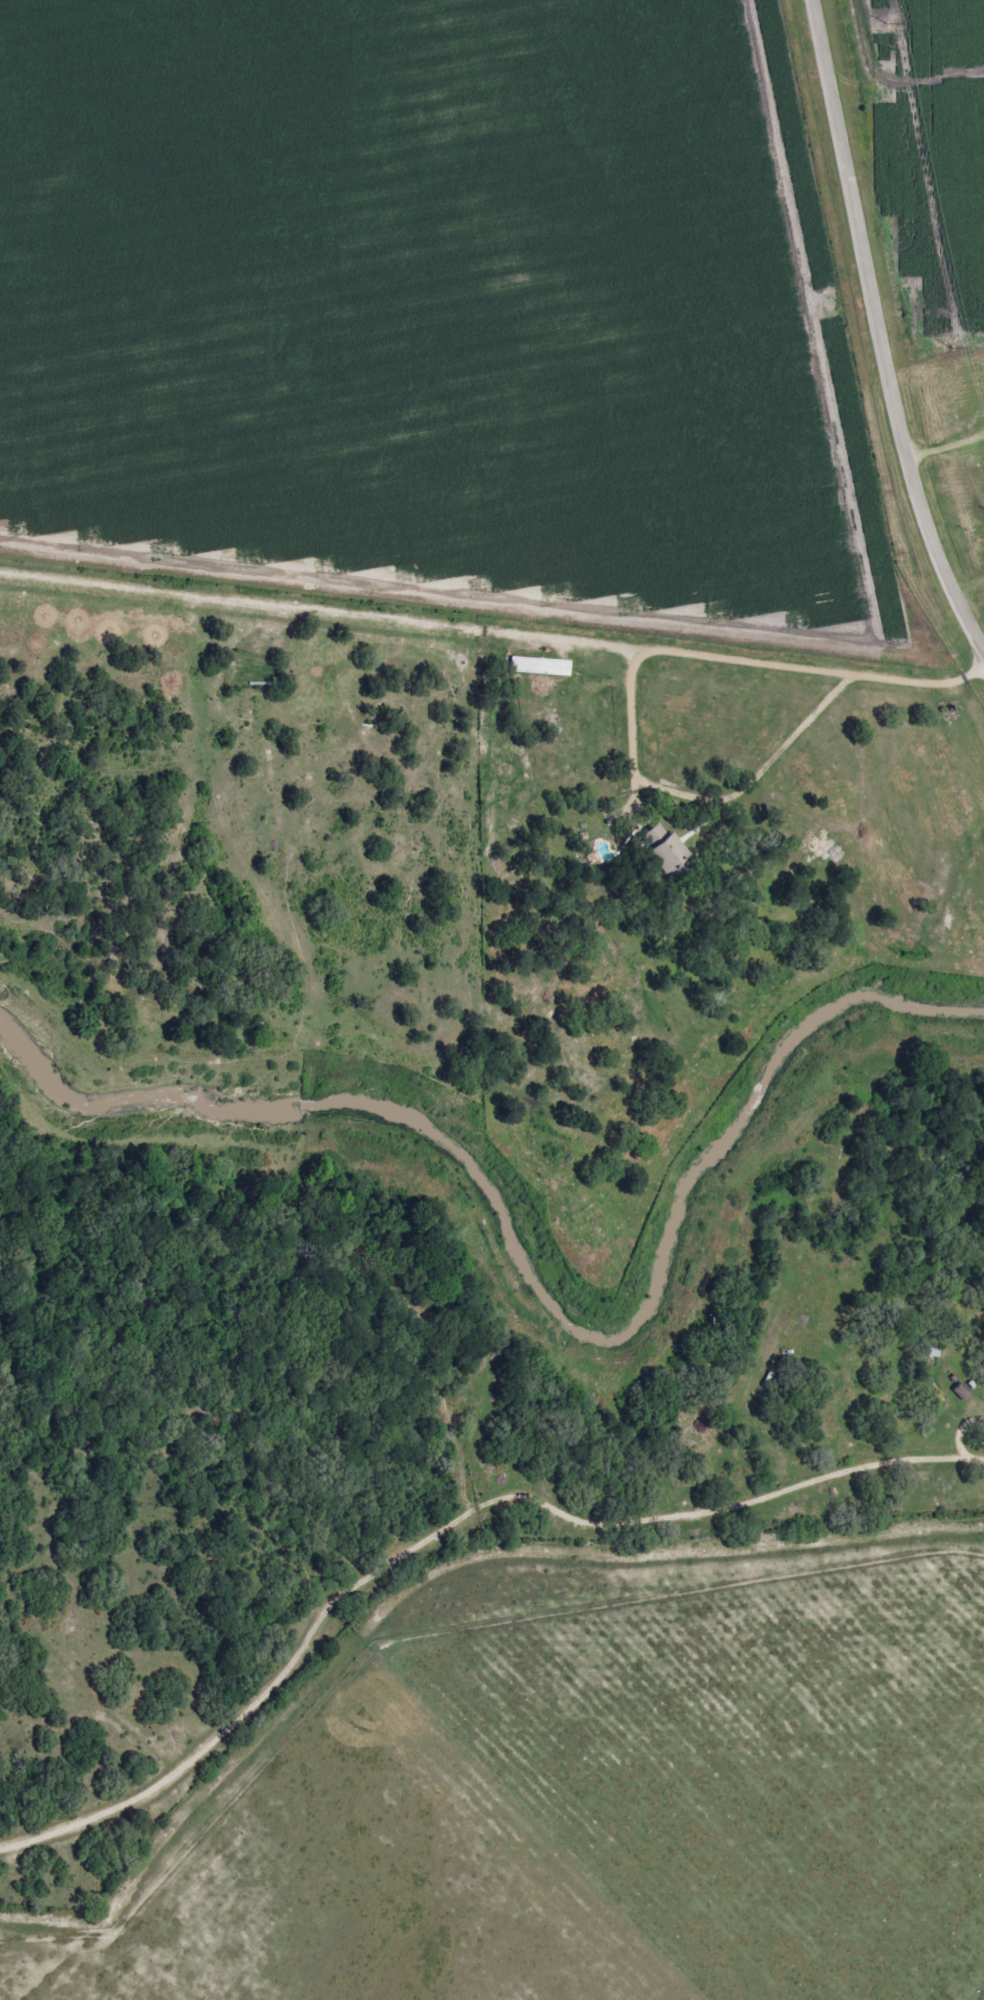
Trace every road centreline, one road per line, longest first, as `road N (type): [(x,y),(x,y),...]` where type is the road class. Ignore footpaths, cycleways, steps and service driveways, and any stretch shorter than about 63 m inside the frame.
road 1 (track): [(0,1843),(140,1795),(280,1681),(344,1587),(486,1498),(620,1520),(716,1509),(901,1451),(983,1456)]
road 2 (track): [(983,662),(952,675),(0,568)]
road 3 (tertiary): [(983,645),(922,502),(814,0)]

